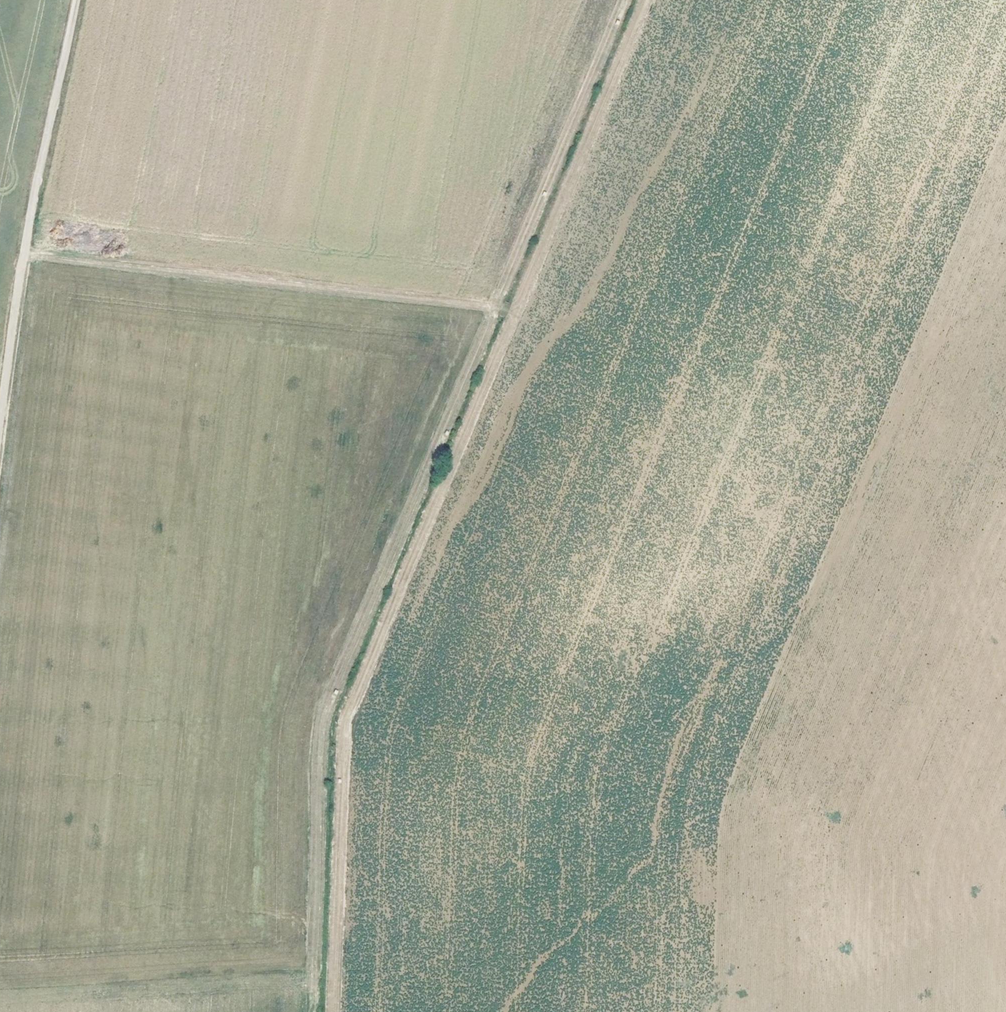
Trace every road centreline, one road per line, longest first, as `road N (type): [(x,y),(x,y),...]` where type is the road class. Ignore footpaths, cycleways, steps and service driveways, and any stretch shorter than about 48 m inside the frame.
road 1 (track): [(0,401),(76,0)]

